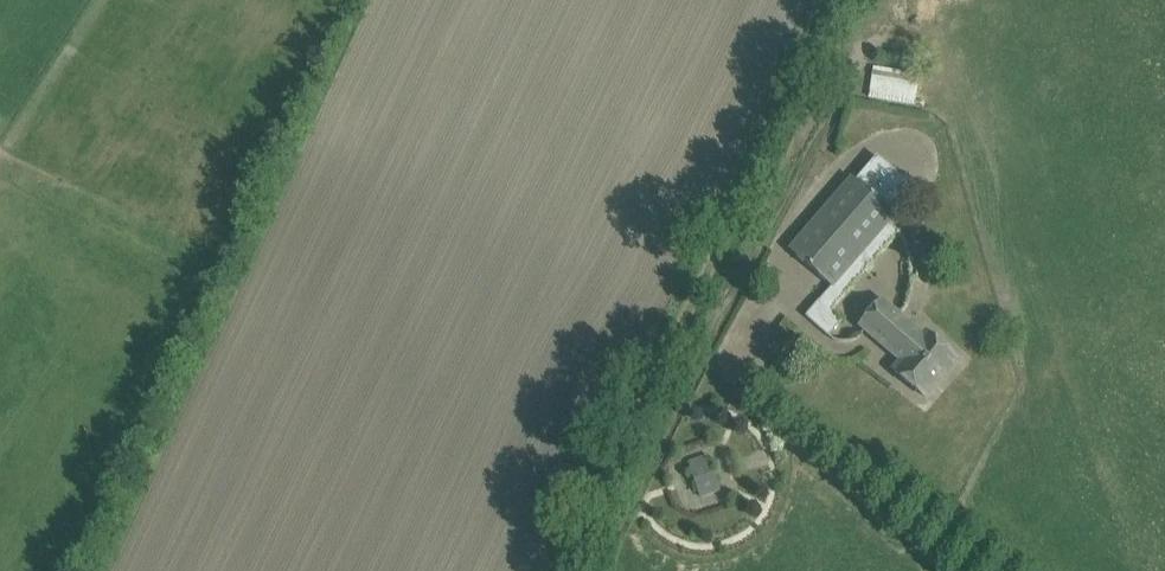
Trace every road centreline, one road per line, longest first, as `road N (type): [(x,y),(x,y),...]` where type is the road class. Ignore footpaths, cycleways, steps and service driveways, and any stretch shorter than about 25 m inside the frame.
road 1 (track): [(853,0),(571,570)]
road 2 (track): [(678,343),(967,570)]

